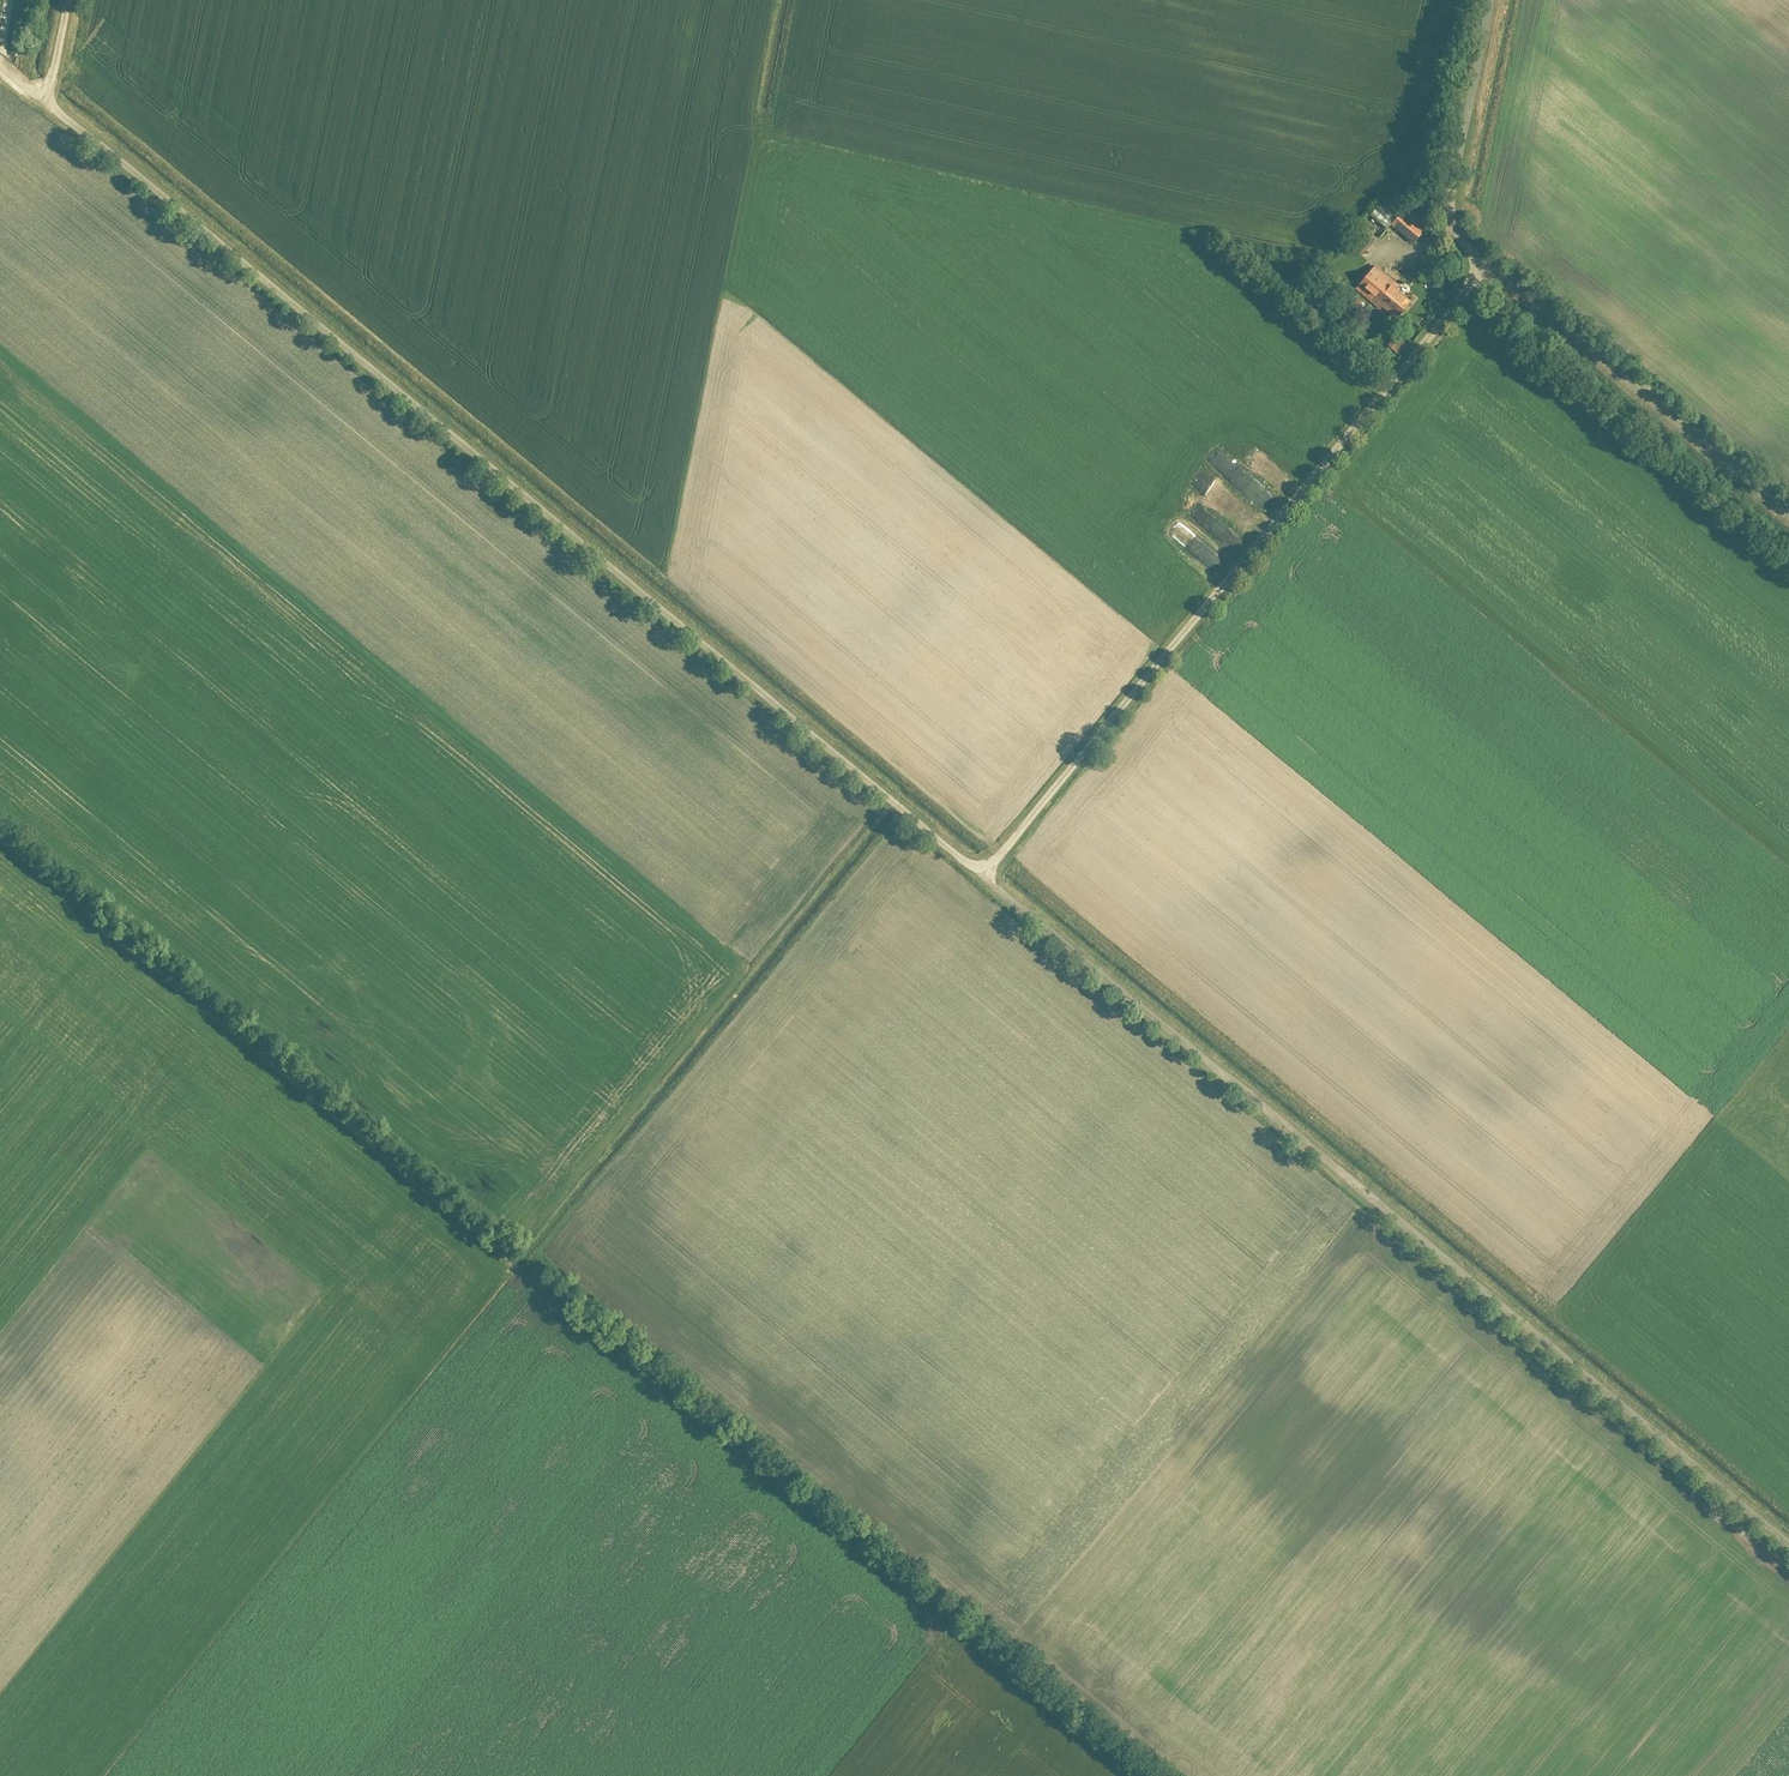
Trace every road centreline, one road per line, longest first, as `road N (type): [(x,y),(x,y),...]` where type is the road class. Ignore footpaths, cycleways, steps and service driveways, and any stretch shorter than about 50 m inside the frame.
road 1 (unclassified): [(1486,269),(1020,857),(51,98)]
road 2 (unclassified): [(1788,517),(1486,269)]
road 3 (unclassified): [(1492,0),(1451,200),(1459,242),(1486,269)]

